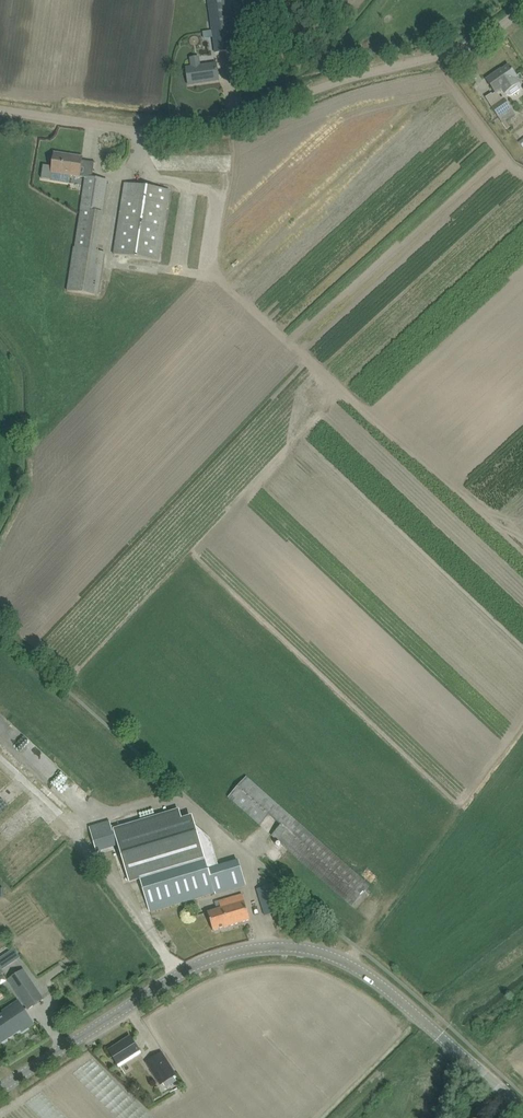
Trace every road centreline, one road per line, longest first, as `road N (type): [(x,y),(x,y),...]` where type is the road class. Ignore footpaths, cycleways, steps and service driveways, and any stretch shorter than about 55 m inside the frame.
road 1 (tertiary): [(522,1108),(348,962),(268,946),(194,965),(0,1089)]
road 2 (unclassified): [(0,111),(204,129),(478,54),(522,25)]

